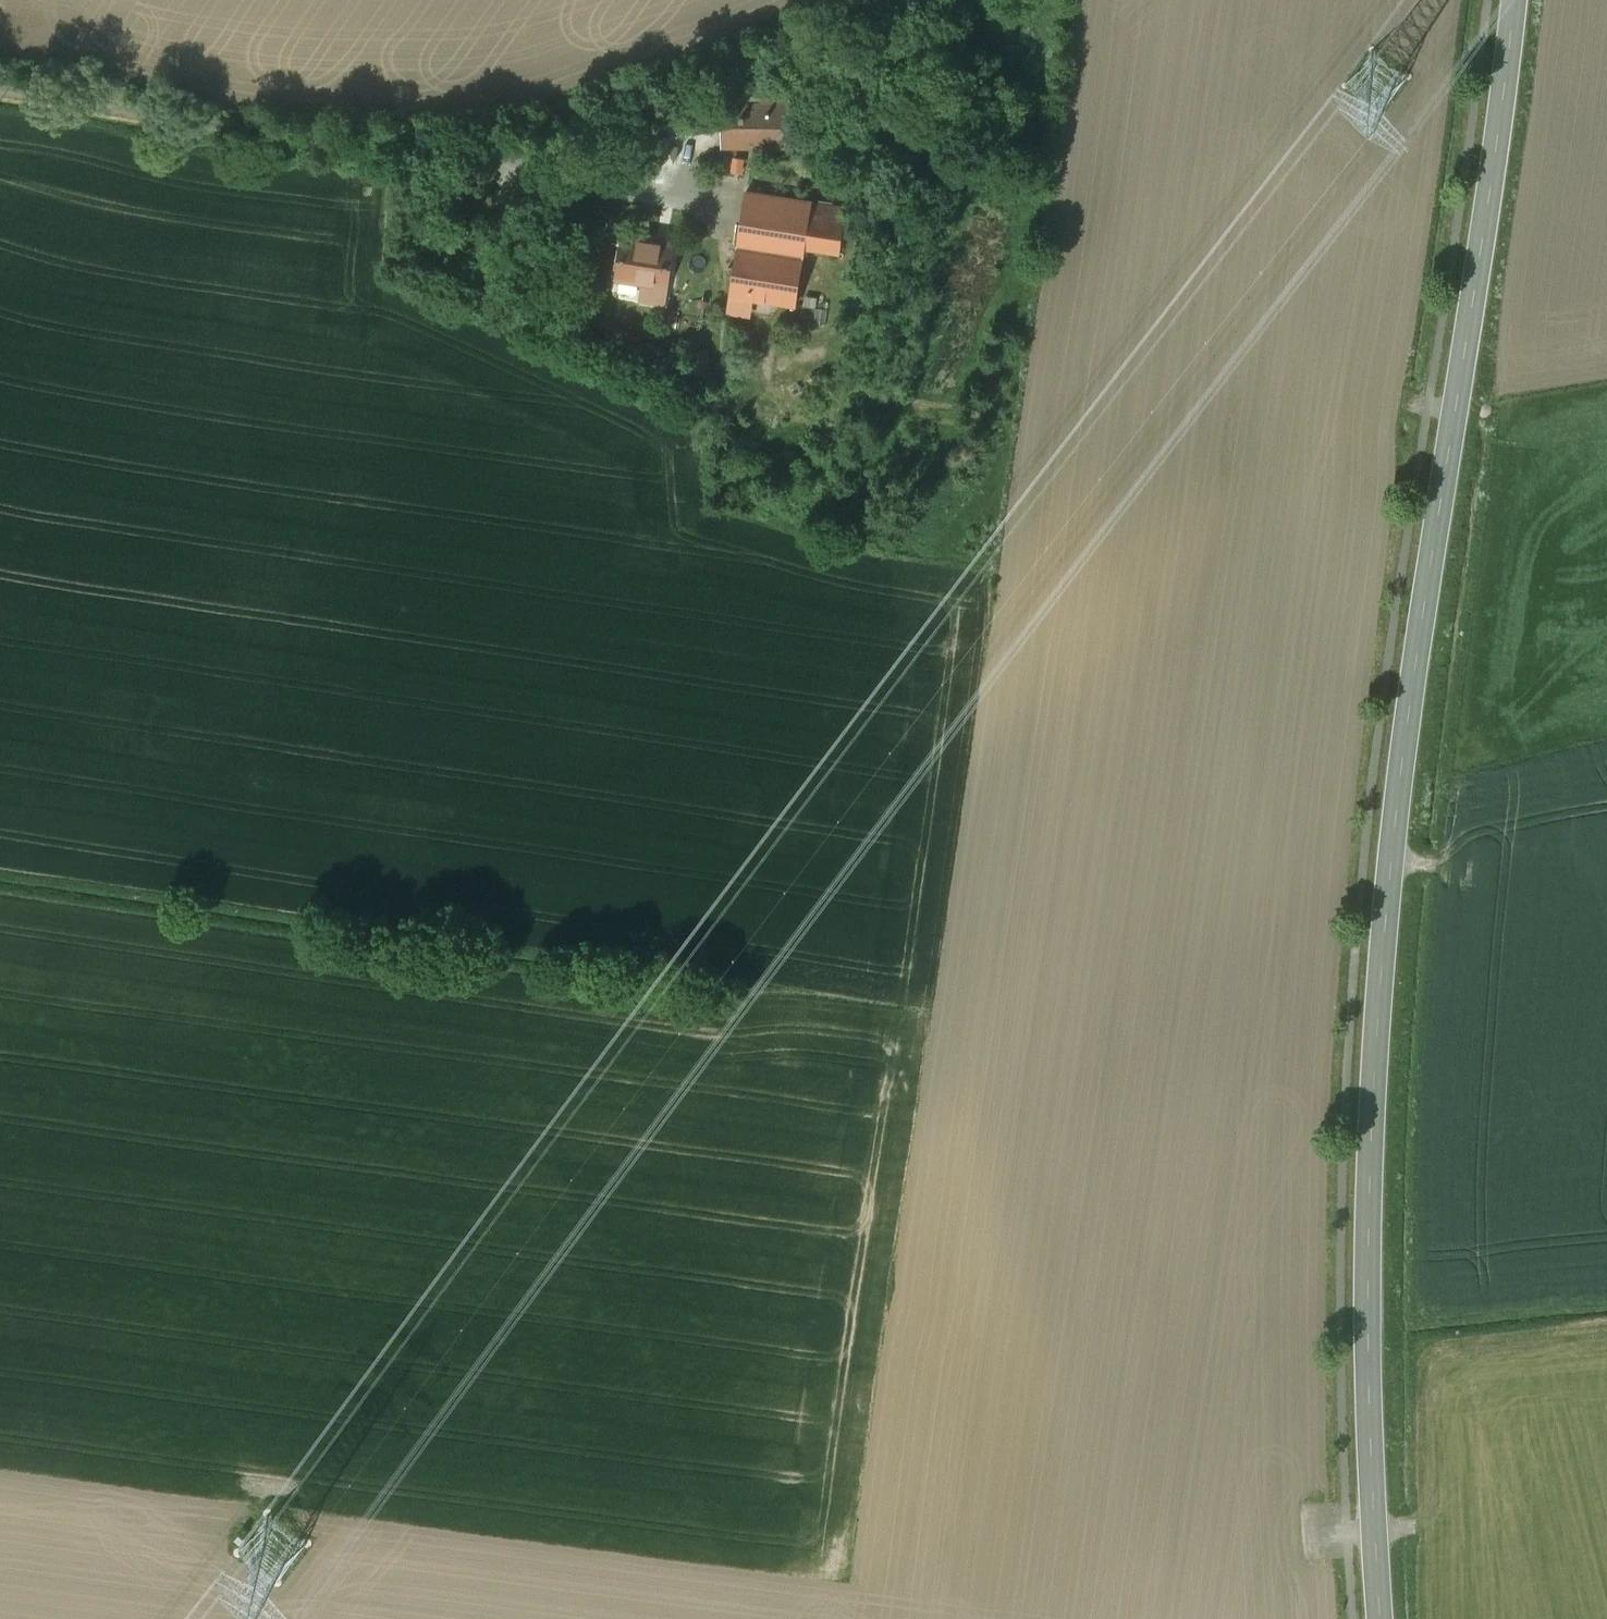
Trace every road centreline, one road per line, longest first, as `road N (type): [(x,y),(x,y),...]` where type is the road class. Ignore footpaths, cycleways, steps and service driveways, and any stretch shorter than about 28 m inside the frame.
road 1 (tertiary): [(1382,1618),(1368,1314),(1386,925),(1515,0)]

